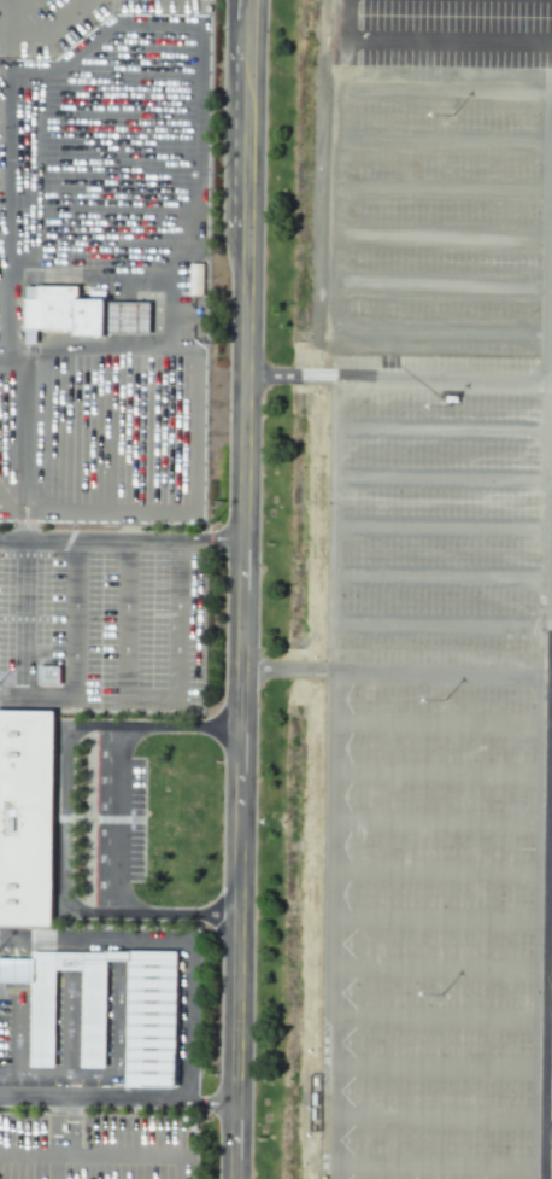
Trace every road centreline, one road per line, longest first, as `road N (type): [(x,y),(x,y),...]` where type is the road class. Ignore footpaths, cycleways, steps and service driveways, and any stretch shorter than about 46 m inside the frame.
road 1 (tertiary): [(233,1178),(242,477)]
road 2 (tertiary): [(242,477),(243,60)]

